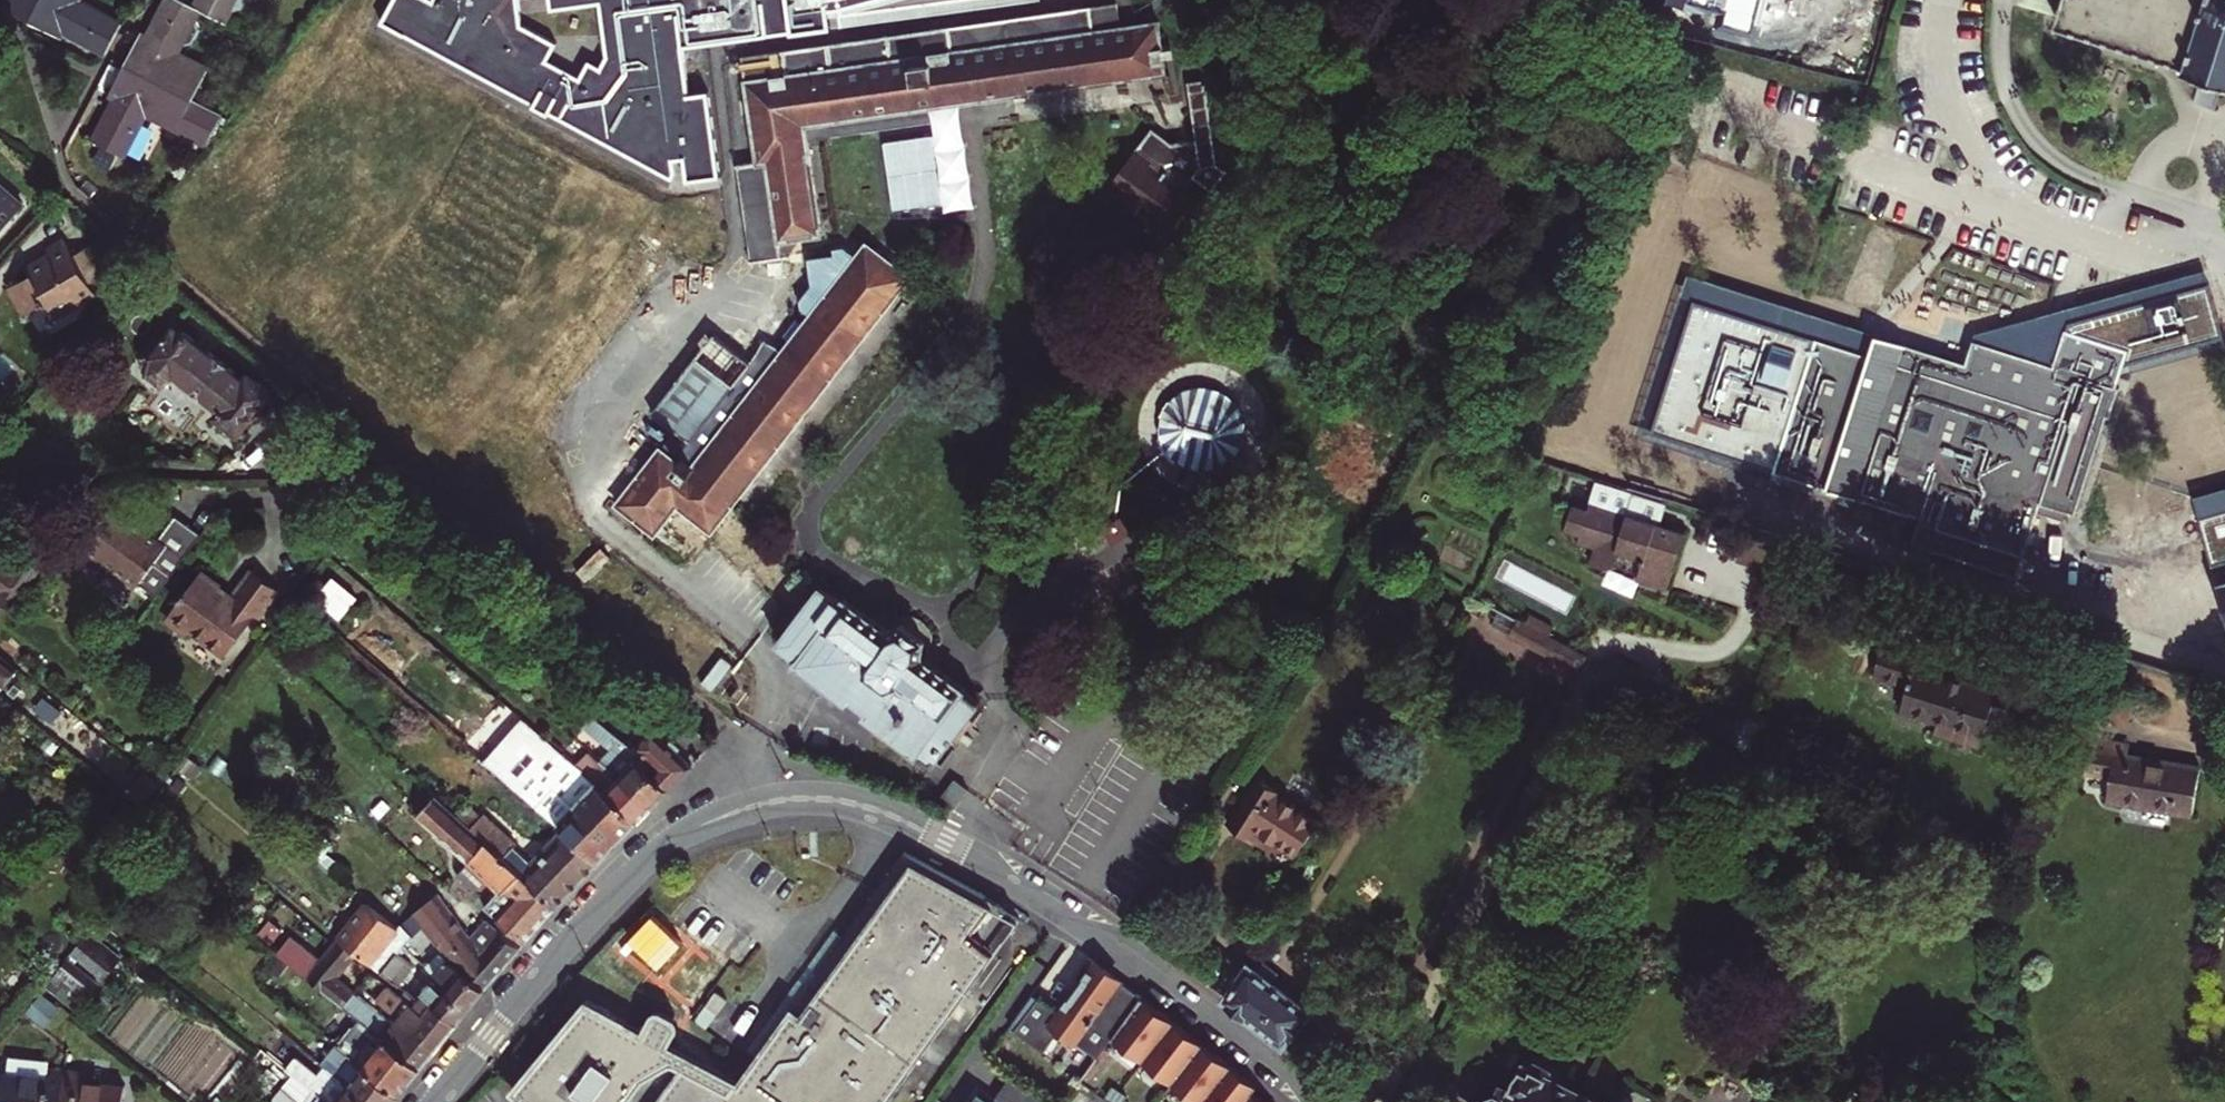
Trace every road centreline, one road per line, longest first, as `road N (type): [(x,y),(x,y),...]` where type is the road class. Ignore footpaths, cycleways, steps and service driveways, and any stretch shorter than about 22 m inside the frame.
road 1 (residential): [(435,1101),(649,855),(717,817),(801,798),(872,809),(981,862),(1124,952),(1321,1101)]

